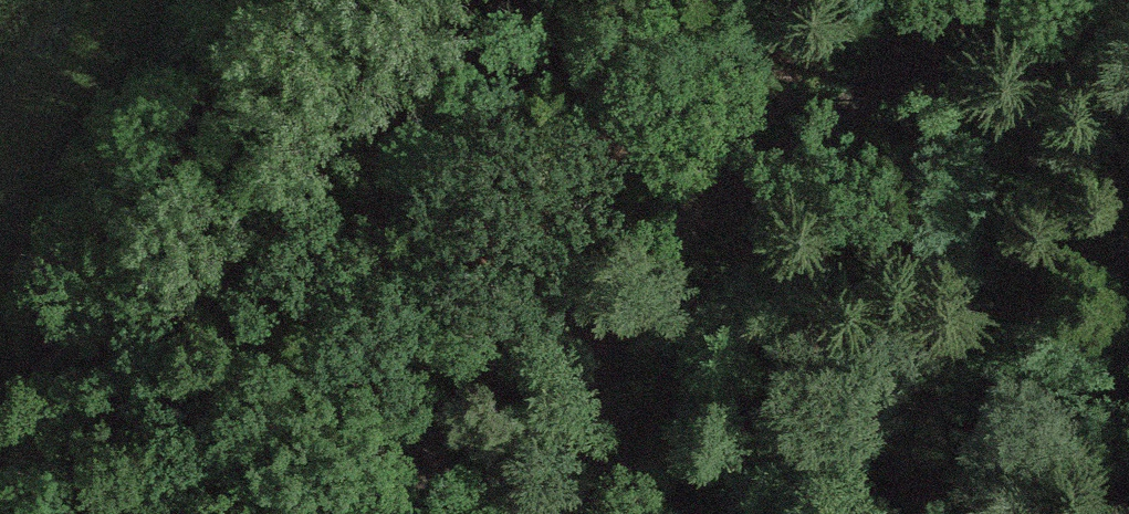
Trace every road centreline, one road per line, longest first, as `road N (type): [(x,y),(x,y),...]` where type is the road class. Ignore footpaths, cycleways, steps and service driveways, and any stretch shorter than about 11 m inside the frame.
road 1 (track): [(380,513),(651,259),(1029,0)]
road 2 (track): [(637,513),(598,309)]
road 3 (track): [(610,513),(543,481),(423,473)]

